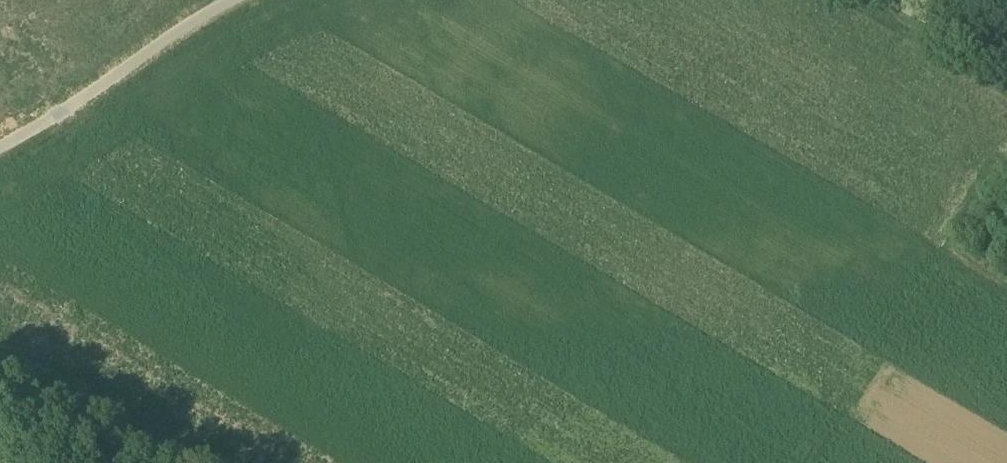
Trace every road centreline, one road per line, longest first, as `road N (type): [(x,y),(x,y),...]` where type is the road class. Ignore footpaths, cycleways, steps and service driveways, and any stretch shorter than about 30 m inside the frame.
road 1 (unclassified): [(232,0),(0,147)]

